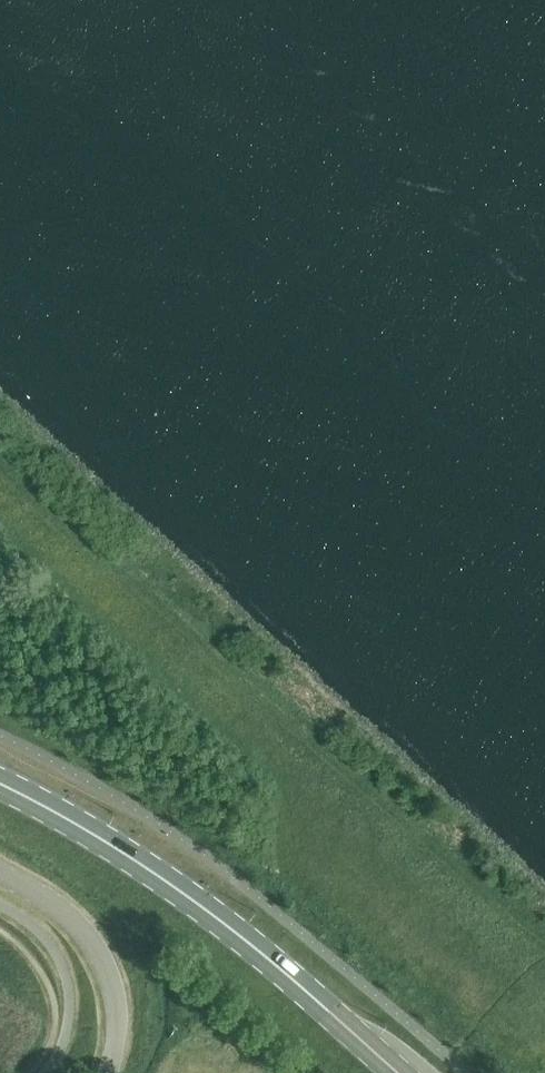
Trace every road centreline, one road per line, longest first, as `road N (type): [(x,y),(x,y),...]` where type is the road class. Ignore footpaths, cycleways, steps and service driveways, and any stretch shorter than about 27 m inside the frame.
road 1 (primary): [(398,1072),(226,923),(117,847),(0,783)]
road 2 (unclassified): [(107,1072),(118,1016),(107,967),(68,914),(0,873)]

